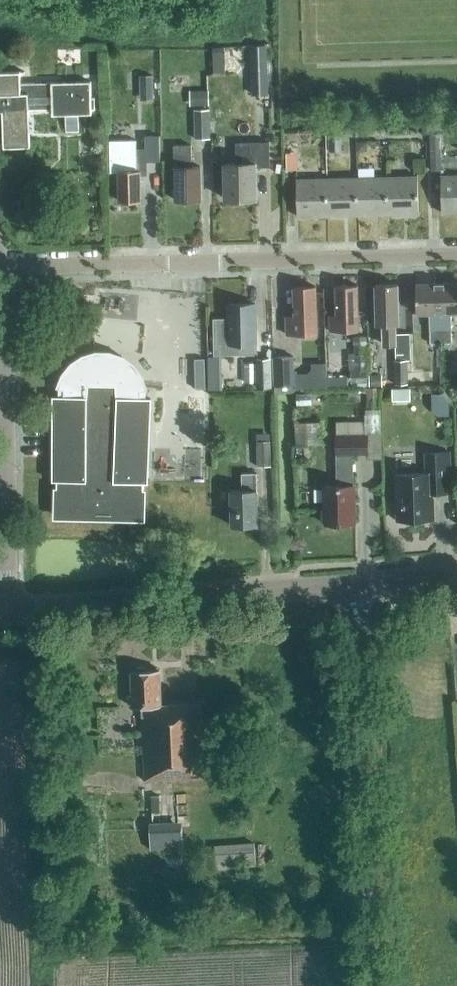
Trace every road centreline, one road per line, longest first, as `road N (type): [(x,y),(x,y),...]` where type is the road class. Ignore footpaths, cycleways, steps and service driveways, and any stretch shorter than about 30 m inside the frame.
road 1 (residential): [(10,613),(10,276),(28,266),(456,256)]
road 2 (unclassified): [(357,587),(373,985)]
road 3 (tertiary): [(10,613),(357,587)]

